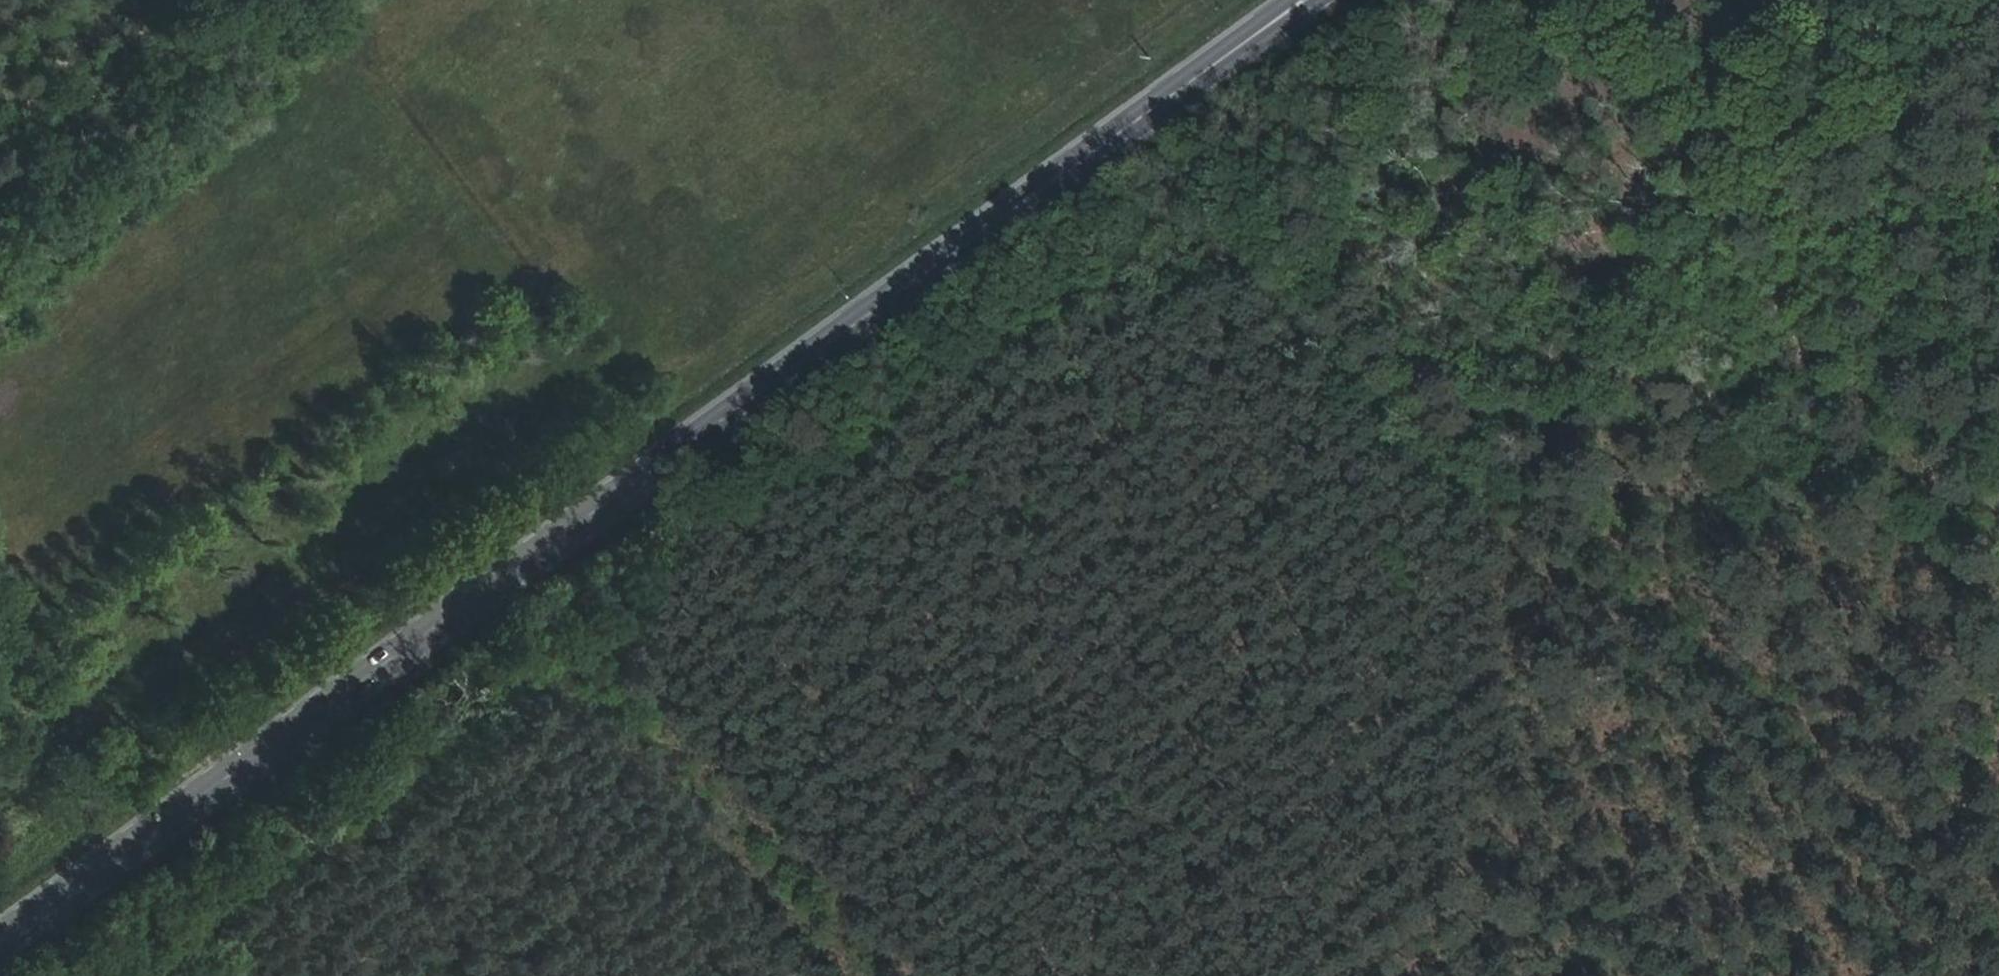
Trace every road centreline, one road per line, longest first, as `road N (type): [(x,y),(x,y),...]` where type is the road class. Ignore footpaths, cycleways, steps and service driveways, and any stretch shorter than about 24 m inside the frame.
road 1 (primary): [(1313,0),(0,939)]

